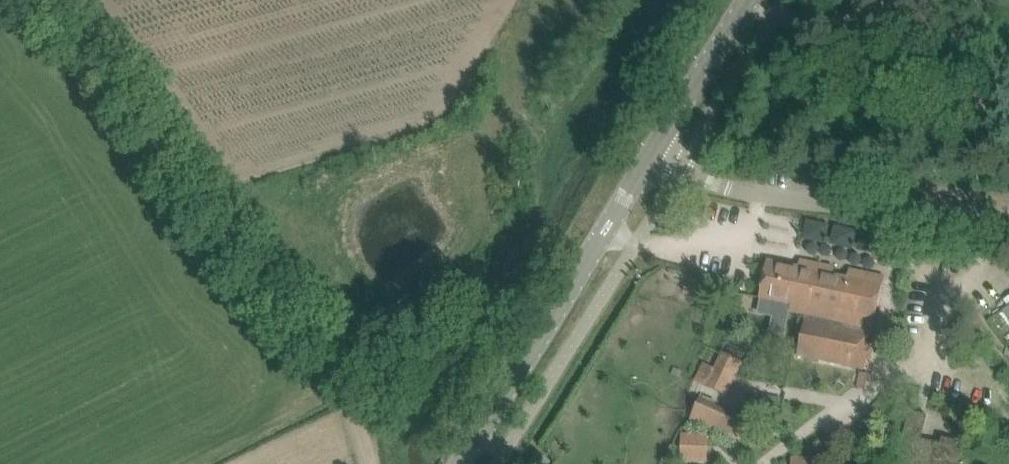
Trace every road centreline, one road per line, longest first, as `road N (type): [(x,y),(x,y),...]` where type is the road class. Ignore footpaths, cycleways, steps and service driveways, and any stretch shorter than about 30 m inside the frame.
road 1 (track): [(34,0),(116,91),(313,347),(347,399),(367,463)]
road 2 (tertiary): [(458,463),(653,152)]
road 3 (unclassified): [(1008,211),(728,189),(653,152)]
road 4 (tertiary): [(653,152),(751,0)]

